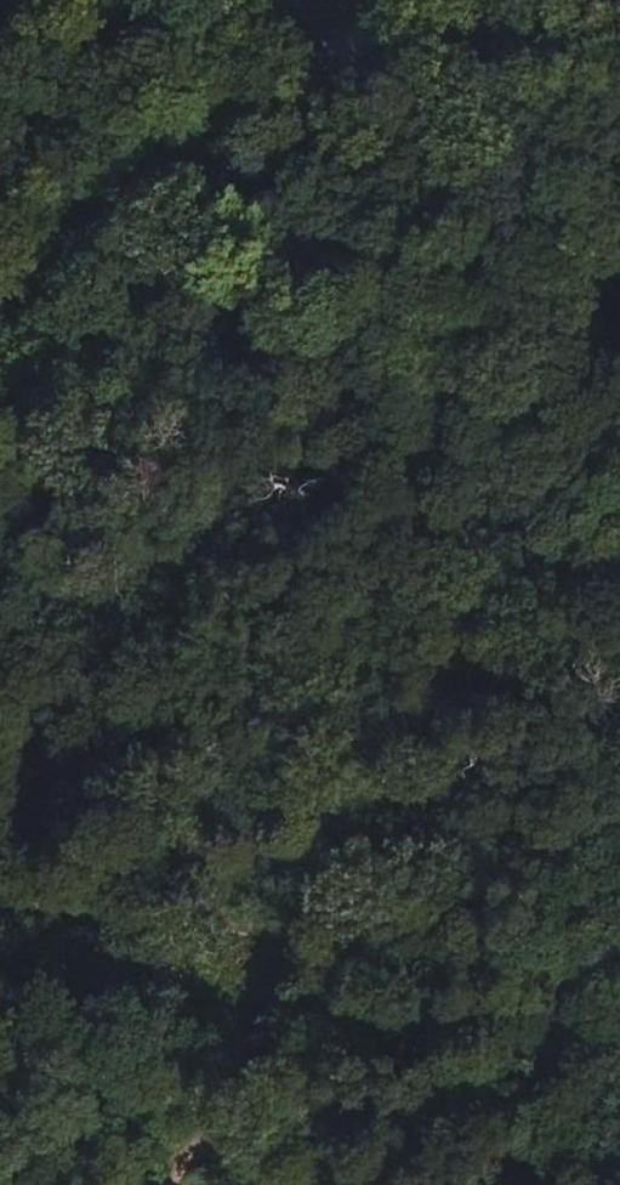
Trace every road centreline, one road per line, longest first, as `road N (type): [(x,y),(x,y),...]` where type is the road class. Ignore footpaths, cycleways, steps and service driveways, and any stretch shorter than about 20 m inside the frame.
road 1 (track): [(161,1184),(619,354)]
road 2 (track): [(0,443),(497,0)]
road 3 (track): [(0,851),(331,871),(619,911)]

